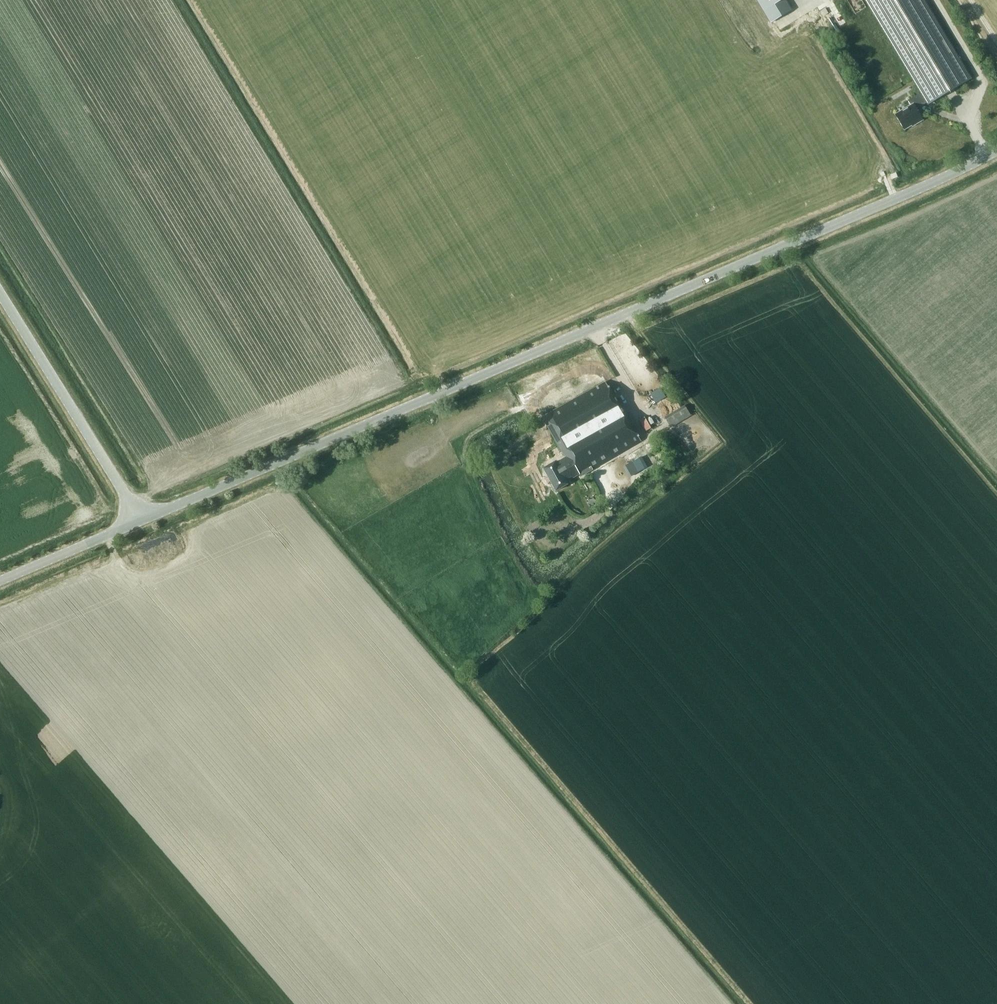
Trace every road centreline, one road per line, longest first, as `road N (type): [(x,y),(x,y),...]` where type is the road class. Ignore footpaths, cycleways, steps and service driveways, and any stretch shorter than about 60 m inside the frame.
road 1 (tertiary): [(141,520),(996,149)]
road 2 (unclassified): [(141,520),(0,294)]
road 3 (tertiary): [(0,580),(141,520)]

